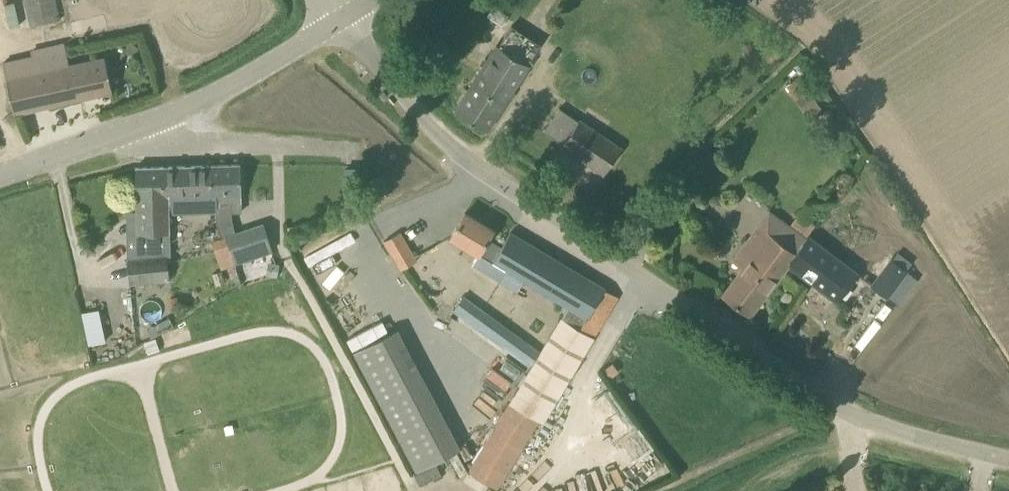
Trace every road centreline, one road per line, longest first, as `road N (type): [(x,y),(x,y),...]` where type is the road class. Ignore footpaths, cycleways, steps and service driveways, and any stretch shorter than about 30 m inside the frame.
road 1 (unclassified): [(1008,461),(869,422),(470,162),(372,70),(337,23)]
road 2 (unclassified): [(145,124),(164,143),(365,151)]
road 3 (tertiary): [(145,124),(244,79),(337,23)]
road 4 (tertiary): [(0,176),(145,124)]

